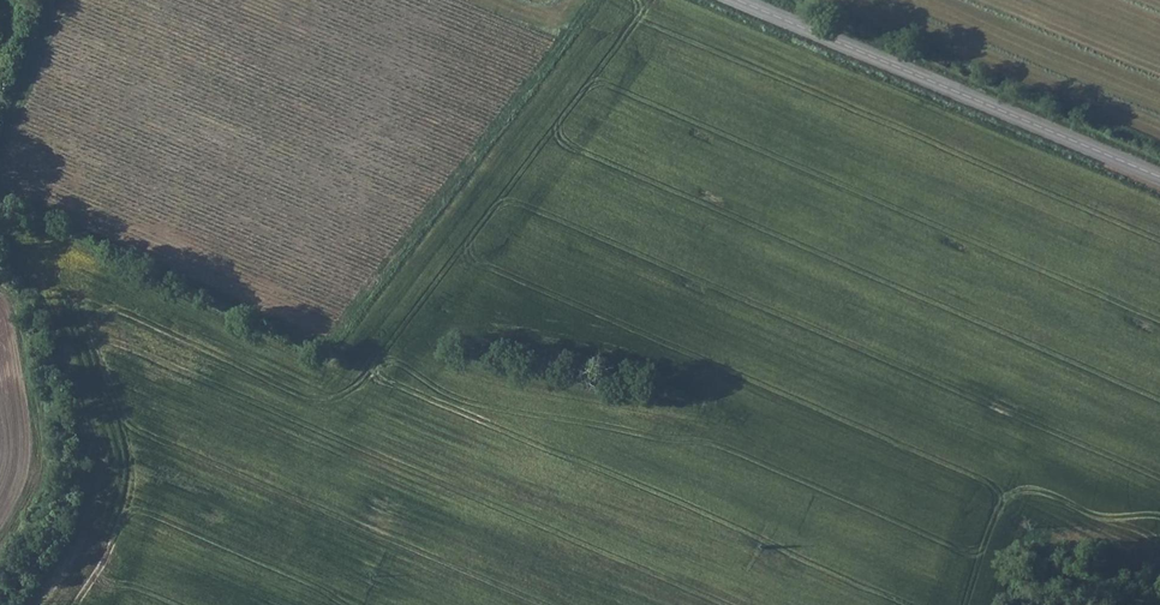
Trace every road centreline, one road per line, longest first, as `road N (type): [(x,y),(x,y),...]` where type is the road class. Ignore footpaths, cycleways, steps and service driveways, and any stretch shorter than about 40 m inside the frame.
road 1 (tertiary): [(734,0),(1159,179)]

